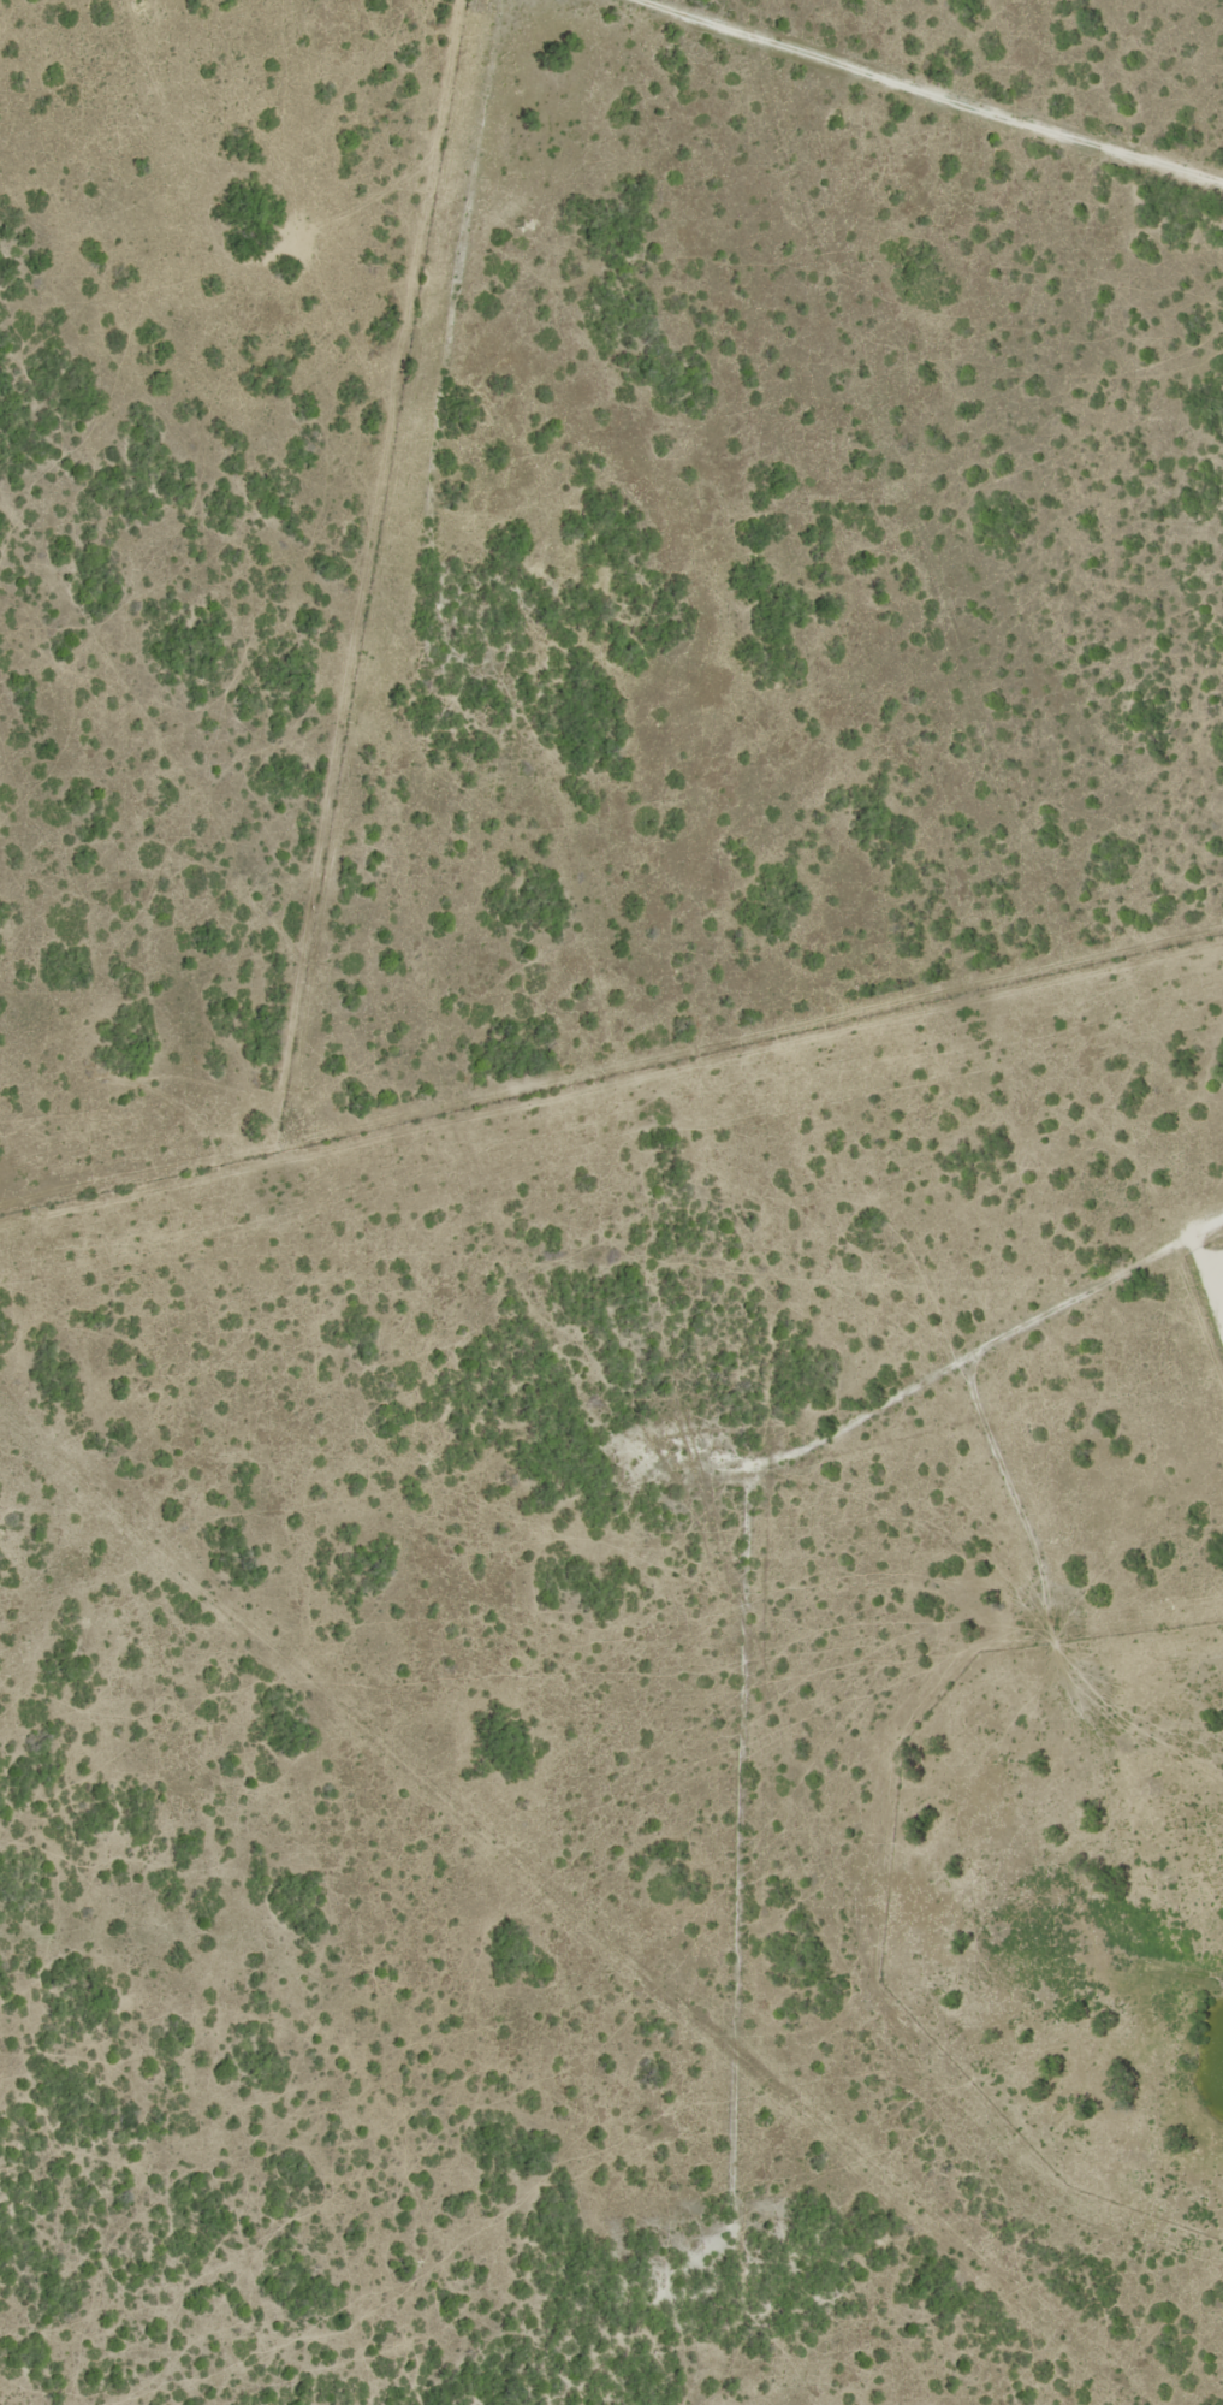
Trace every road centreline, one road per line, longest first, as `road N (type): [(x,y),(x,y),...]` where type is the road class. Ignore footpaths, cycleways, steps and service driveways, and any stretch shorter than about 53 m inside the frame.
road 1 (residential): [(676,0),(1222,182)]

